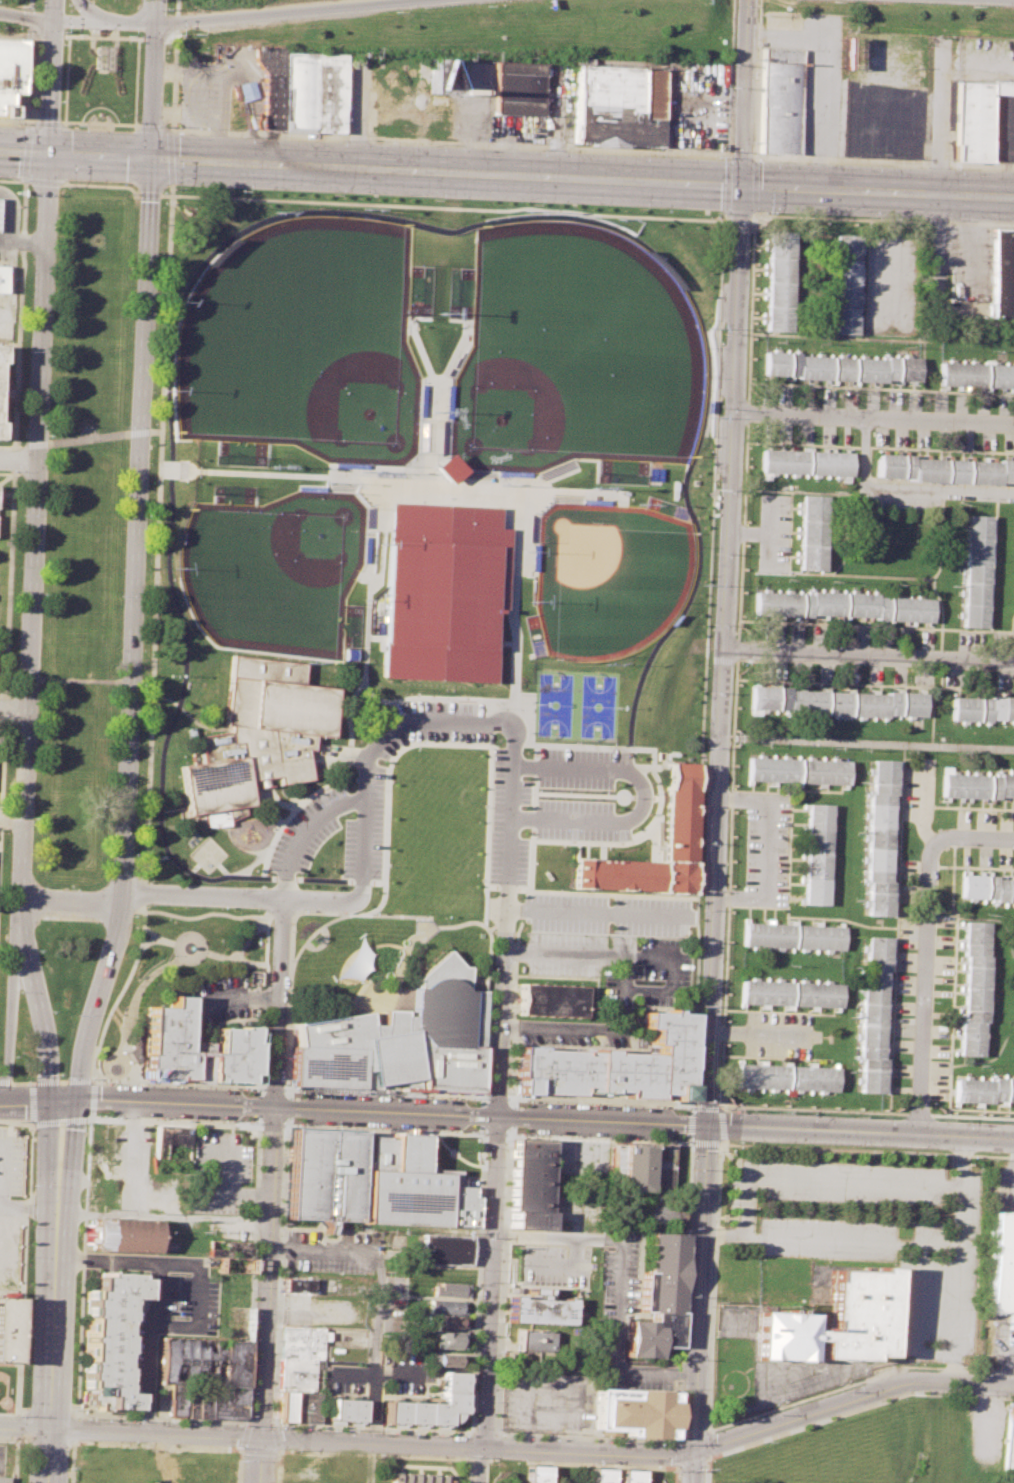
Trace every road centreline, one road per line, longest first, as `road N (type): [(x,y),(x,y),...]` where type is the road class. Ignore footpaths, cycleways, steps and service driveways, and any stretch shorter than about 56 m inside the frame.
road 1 (secondary): [(63,1102),(80,1080),(121,905),(157,0)]
road 2 (secondary): [(49,152),(22,902),(49,1072),(63,1102)]
road 3 (tertiary): [(742,185),(706,1124)]
road 4 (secondary): [(566,177),(0,150)]
road 5 (residential): [(483,1445),(676,1455),(909,1383),(1013,1386)]
road 6 (residential): [(0,1425),(483,1445)]
road 7 (secondary): [(273,1107),(706,1124)]
road 8 (tertiary): [(273,1107),(259,1482)]
road 9 (tertiary): [(706,1124),(690,1482)]
road 10 (residential): [(498,1116),(483,1445)]
road 11 (secondary): [(706,1124),(1013,1141)]
road 12 (residential): [(941,839),(930,860),(918,1136)]
road 13 (residential): [(724,648),(1013,659)]
road 14 (residential): [(733,412),(1013,421)]
road 15 (secondary): [(59,1207),(49,1482)]
road 16 (secondary): [(1013,196),(742,185)]
road 17 (residential): [(942,41),(931,310)]
road 18 (motorway): [(156,23),(415,0)]
road 19 (residential): [(273,1107),(282,900)]
road 20 (residential): [(507,909),(498,1116)]
road 21 (residential): [(749,0),(742,185)]
road 22 (secondary): [(742,185),(566,177)]
road 23 (residential): [(121,905),(144,893),(282,900)]
road 24 (secondary): [(26,938),(0,1094)]
road 25 (secondary): [(134,1104),(273,1107)]
road 26 (secondary): [(55,21),(49,152)]

